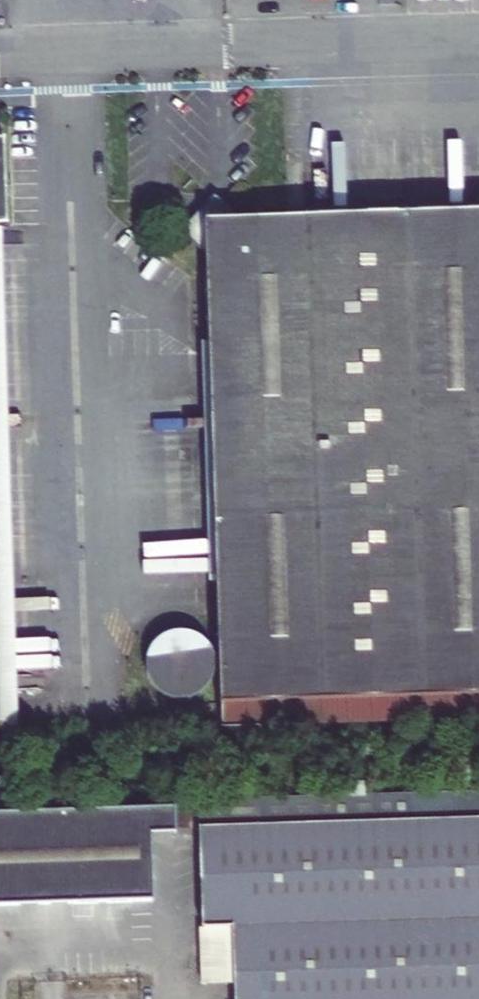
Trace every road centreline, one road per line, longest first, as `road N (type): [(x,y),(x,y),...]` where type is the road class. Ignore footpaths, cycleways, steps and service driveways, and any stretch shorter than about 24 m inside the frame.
road 1 (unclassified): [(0,58),(478,43)]

